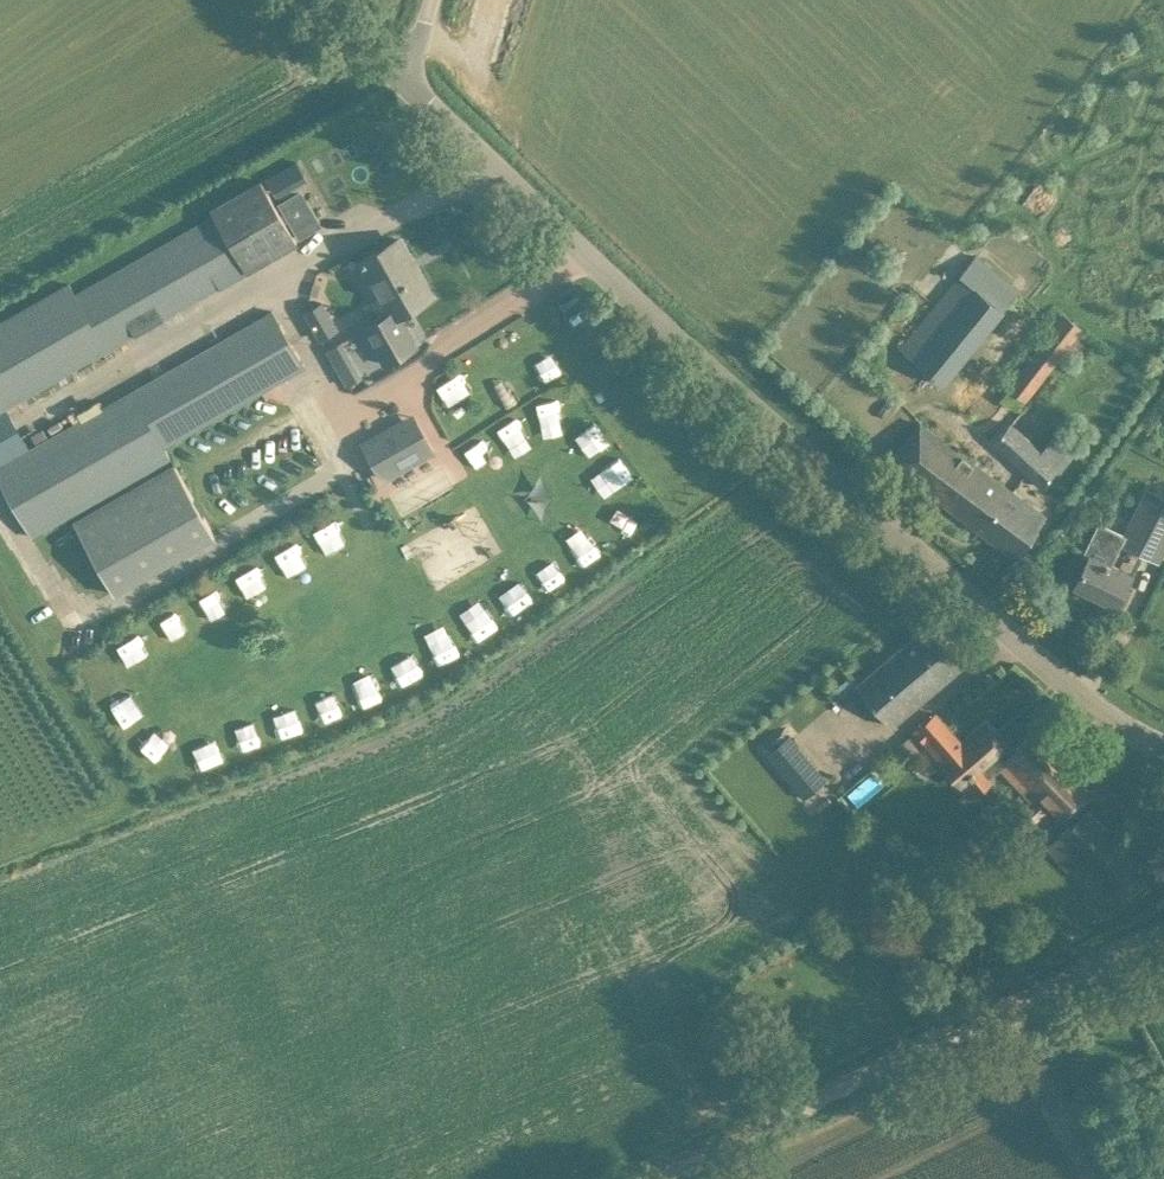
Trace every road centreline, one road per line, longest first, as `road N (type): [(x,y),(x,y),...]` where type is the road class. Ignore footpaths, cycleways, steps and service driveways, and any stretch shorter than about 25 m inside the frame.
road 1 (tertiary): [(1163,749),(1086,700),(942,575),(407,85)]
road 2 (track): [(660,1178),(1163,936)]

